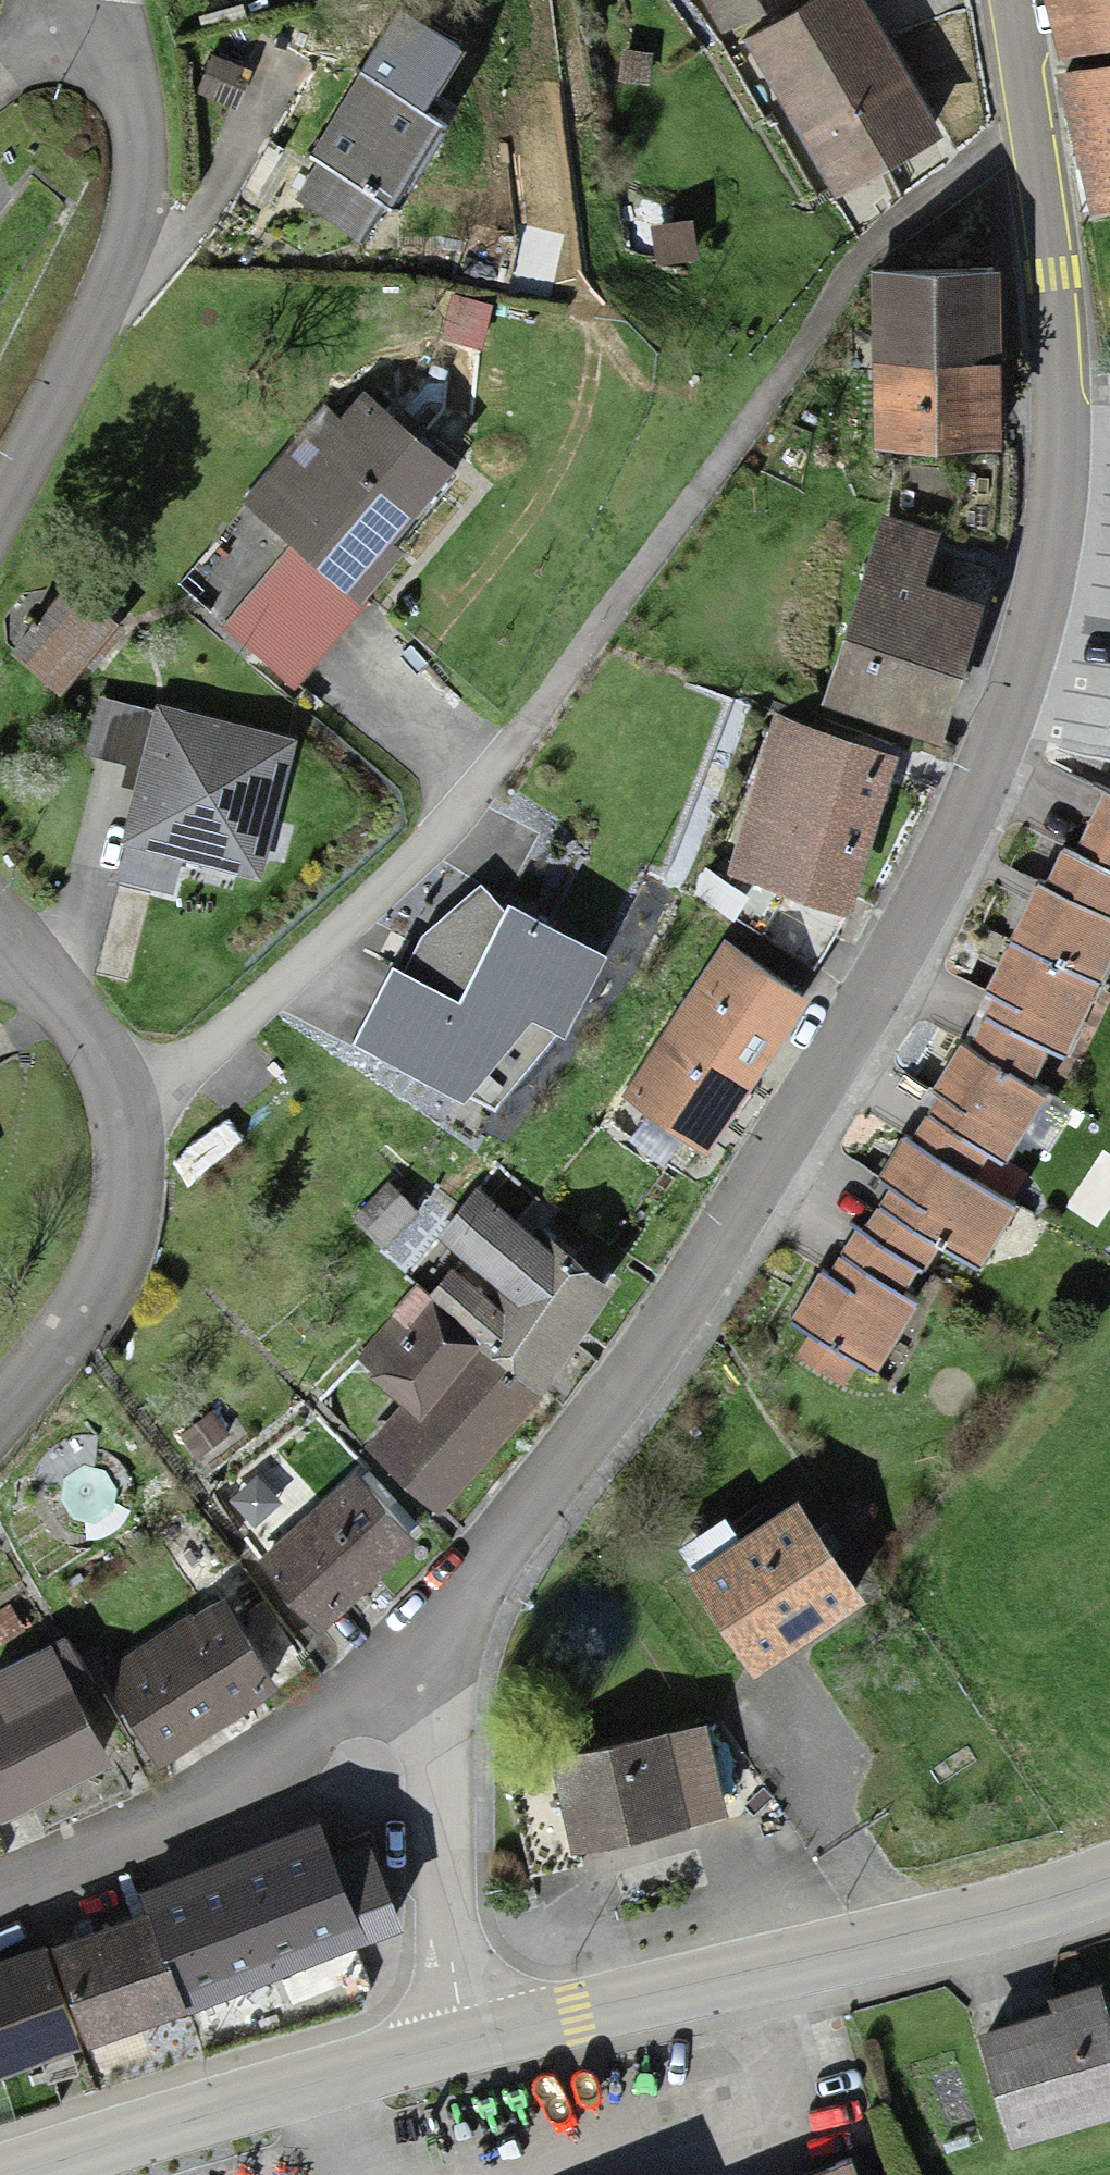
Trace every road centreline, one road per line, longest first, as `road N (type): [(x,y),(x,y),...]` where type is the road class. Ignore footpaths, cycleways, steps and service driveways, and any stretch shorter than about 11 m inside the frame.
road 1 (residential): [(1030,138),(1060,276),(1077,426),(1071,538),(1046,691),(962,875),(661,1384),(436,1646)]
road 2 (residential): [(158,1126),(527,777),(678,585),(876,273),(995,159),(1030,138)]
road 3 (secondary): [(1109,1891),(1018,1923),(475,2045)]
road 4 (residential): [(133,0),(166,115),(169,198),(148,278),(0,555)]
road 5 (residential): [(436,1646),(357,1736),(0,1903)]
road 6 (secondary): [(475,2045),(29,2174)]
road 7 (residential): [(436,1646),(475,2045)]
road 8 (residential): [(158,1126),(161,1192),(150,1262),(86,1370),(0,1464)]
road 9 (residential): [(27,956),(158,1126)]
road 10 (residential): [(1000,0),(1030,138)]
road 11 (residential): [(0,78),(102,0)]

